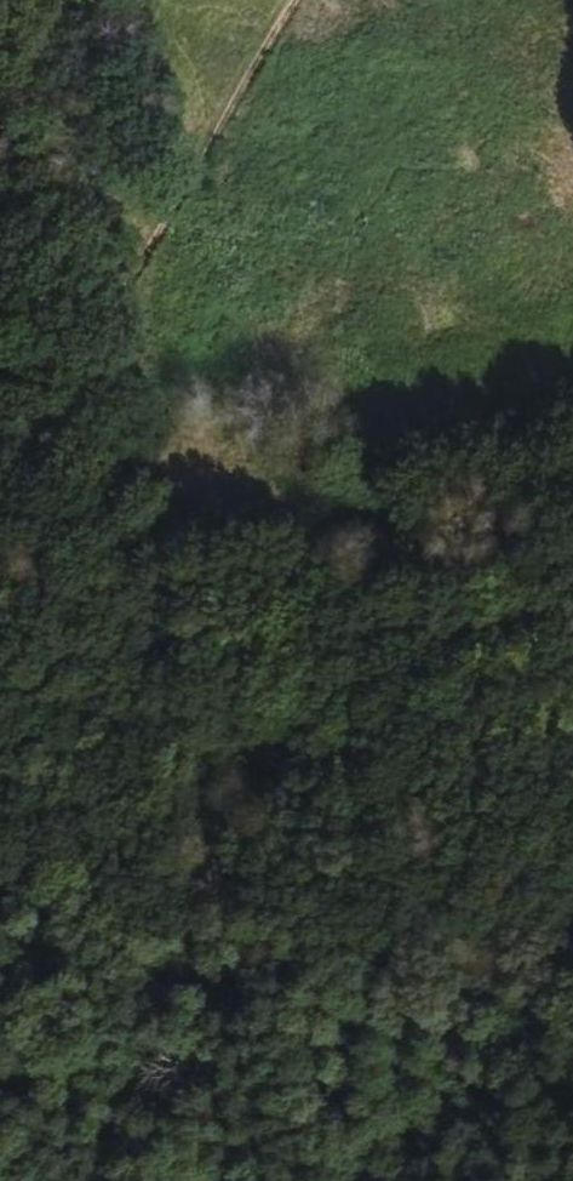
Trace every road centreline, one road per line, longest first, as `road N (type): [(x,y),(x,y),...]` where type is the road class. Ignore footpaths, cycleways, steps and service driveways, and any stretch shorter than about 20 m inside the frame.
road 1 (track): [(0,462),(297,0)]

